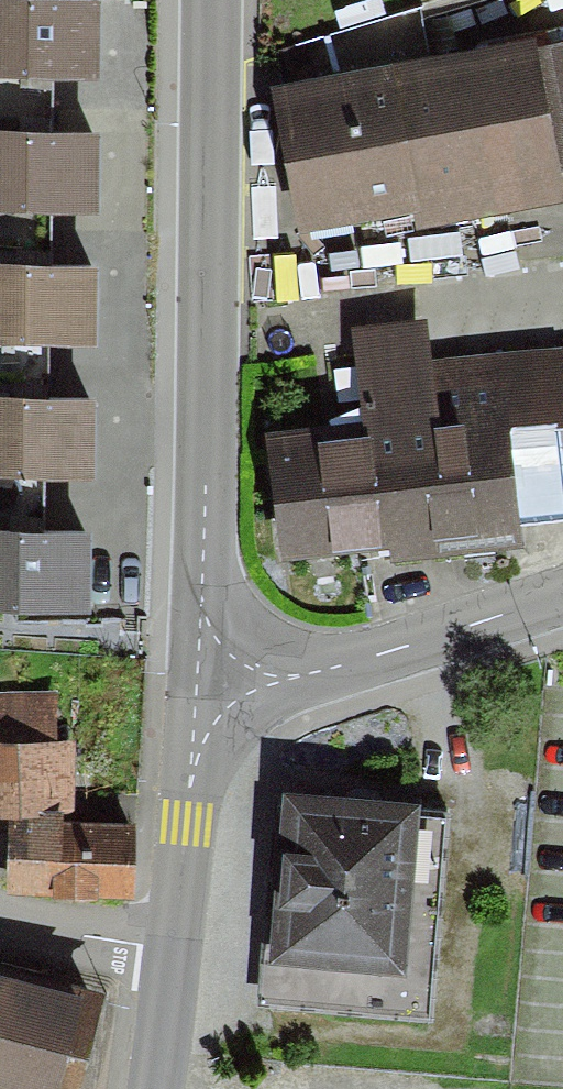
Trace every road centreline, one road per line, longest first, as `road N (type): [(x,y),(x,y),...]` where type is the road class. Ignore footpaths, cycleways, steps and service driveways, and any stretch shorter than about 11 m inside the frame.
road 1 (tertiary): [(199,682),(208,0)]
road 2 (tertiary): [(562,595),(294,679),(199,682)]
road 3 (residential): [(173,951),(199,682)]
road 4 (residential): [(0,918),(55,934),(173,951)]
road 5 (residential): [(151,1088),(173,951)]

